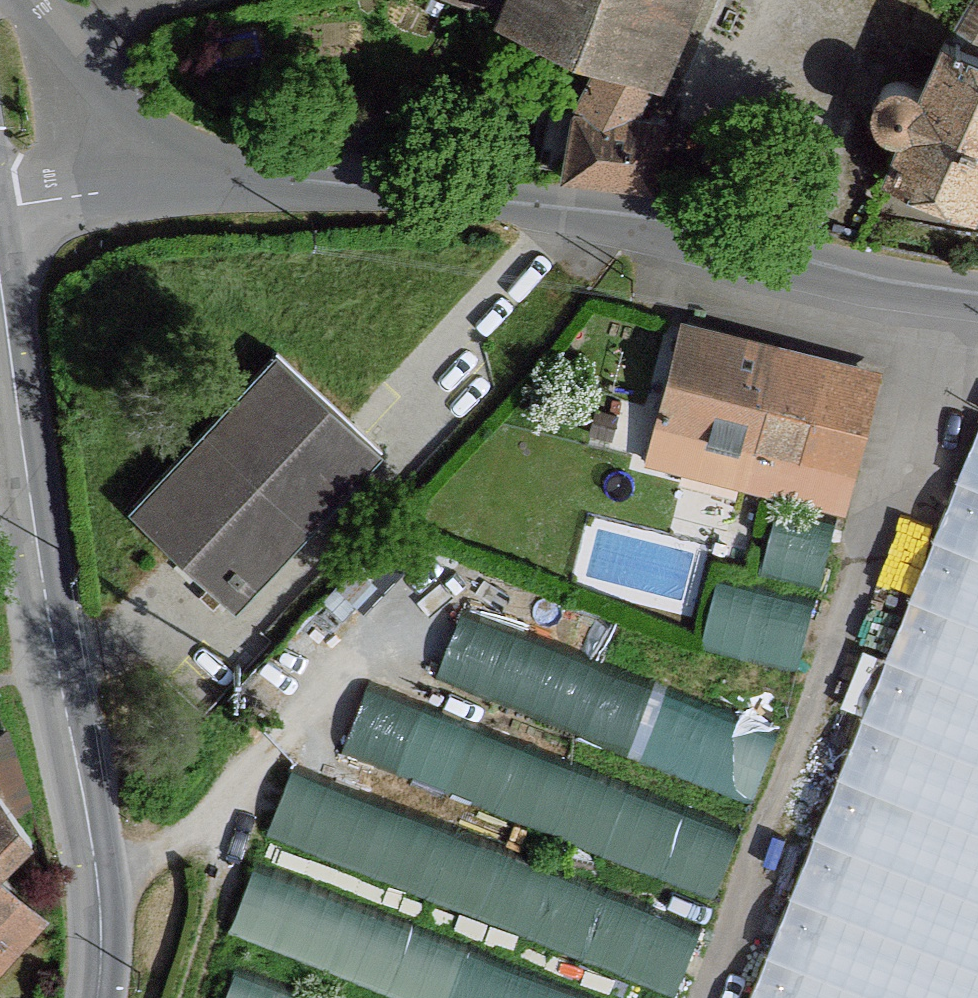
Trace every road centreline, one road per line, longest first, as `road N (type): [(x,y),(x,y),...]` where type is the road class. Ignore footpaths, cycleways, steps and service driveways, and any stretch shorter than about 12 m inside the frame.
road 1 (unclassified): [(977,291),(853,273),(659,221),(570,207),(385,189),(230,192)]
road 2 (tertiary): [(0,273),(58,673),(98,881),(97,997)]
road 3 (track): [(98,881),(207,823),(276,737),(421,583)]
road 4 (unclassified): [(230,192),(35,0)]
road 5 (unclassified): [(230,192),(0,185)]
road 6 (track): [(207,823),(229,846),(192,997)]

